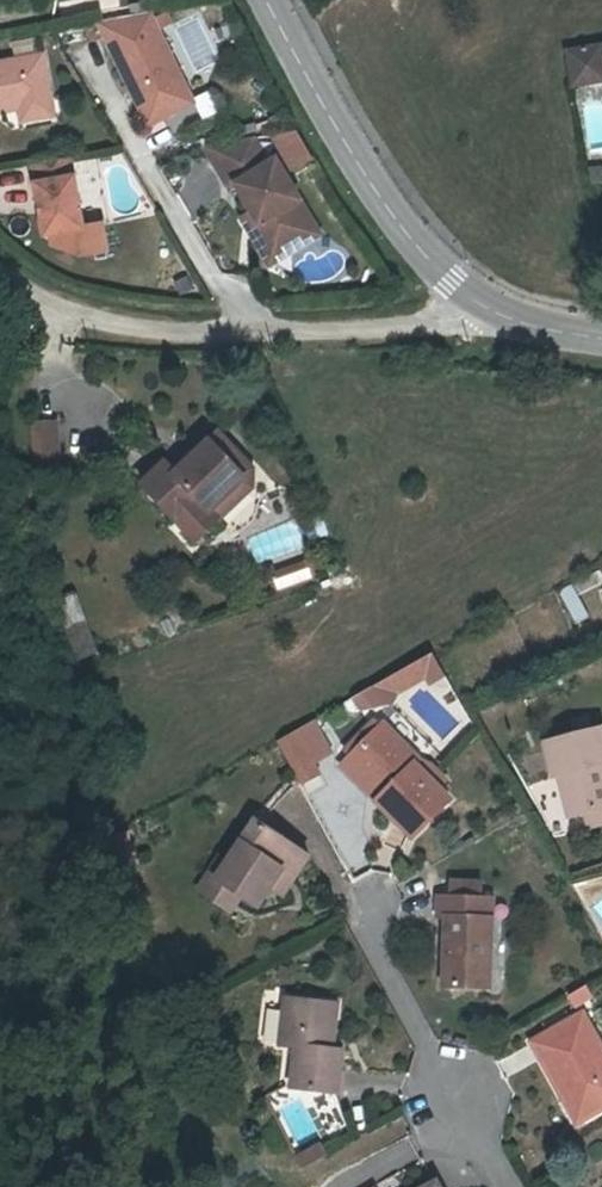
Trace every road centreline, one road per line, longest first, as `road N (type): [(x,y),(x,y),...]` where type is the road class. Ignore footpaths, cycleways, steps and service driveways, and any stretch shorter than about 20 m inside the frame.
road 1 (secondary): [(476,303),(422,257),(353,162),(267,0)]
road 2 (residential): [(359,925),(511,1186)]
road 3 (unclassified): [(0,270),(66,314),(127,333),(247,330)]
road 4 (unclassified): [(247,330),(414,329),(476,303)]
road 5 (residential): [(147,169),(247,330)]
road 6 (secondary): [(601,338),(543,330),(476,303)]

